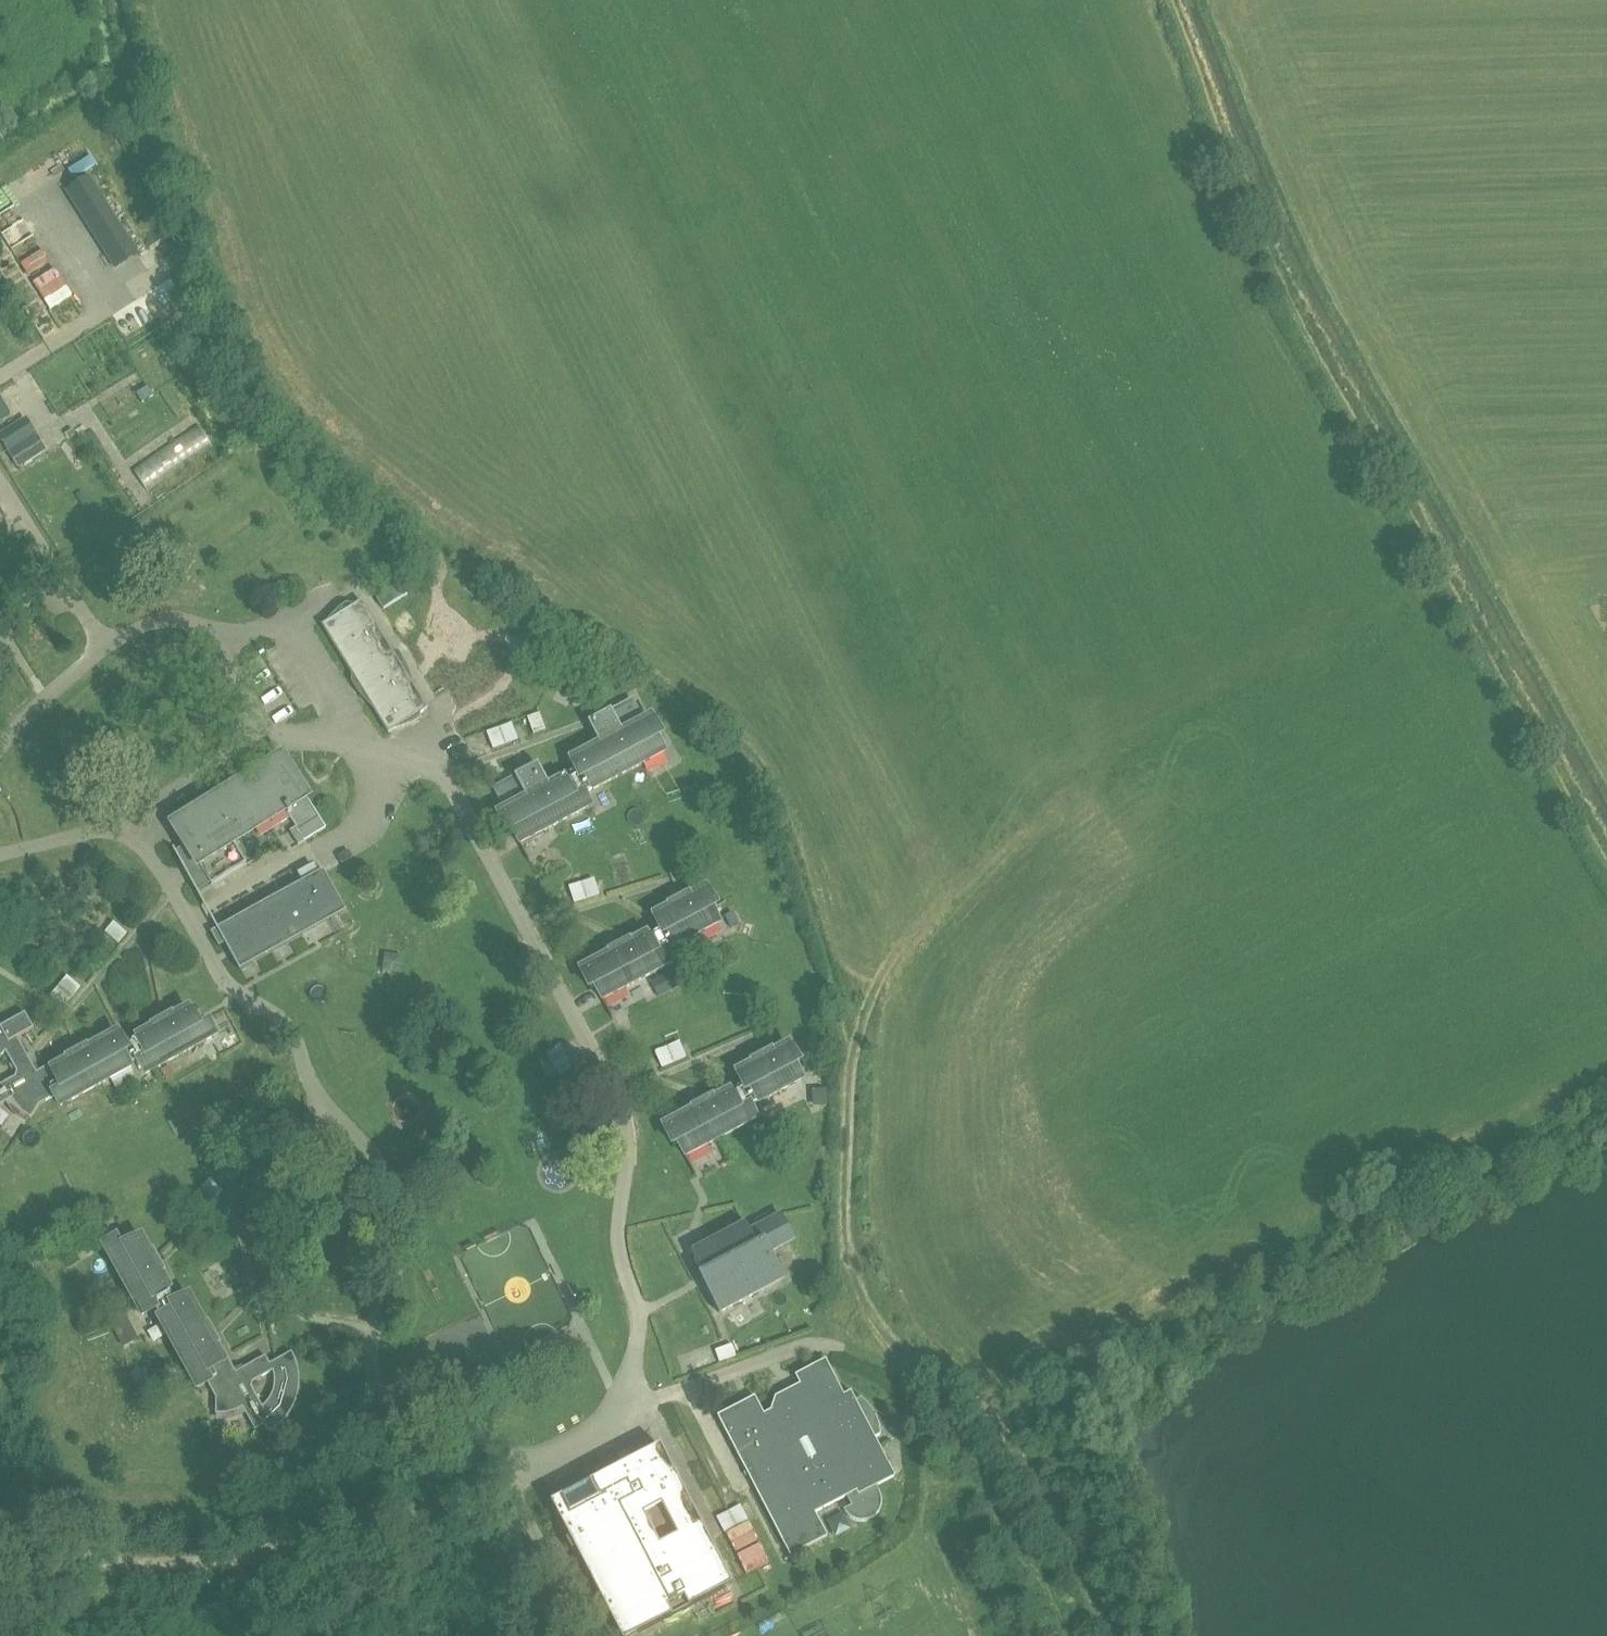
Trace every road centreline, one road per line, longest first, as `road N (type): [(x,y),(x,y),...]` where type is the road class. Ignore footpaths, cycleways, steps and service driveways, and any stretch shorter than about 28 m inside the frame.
road 1 (track): [(986,1415),(909,1365),(853,1264),(849,1164),(858,1040)]

